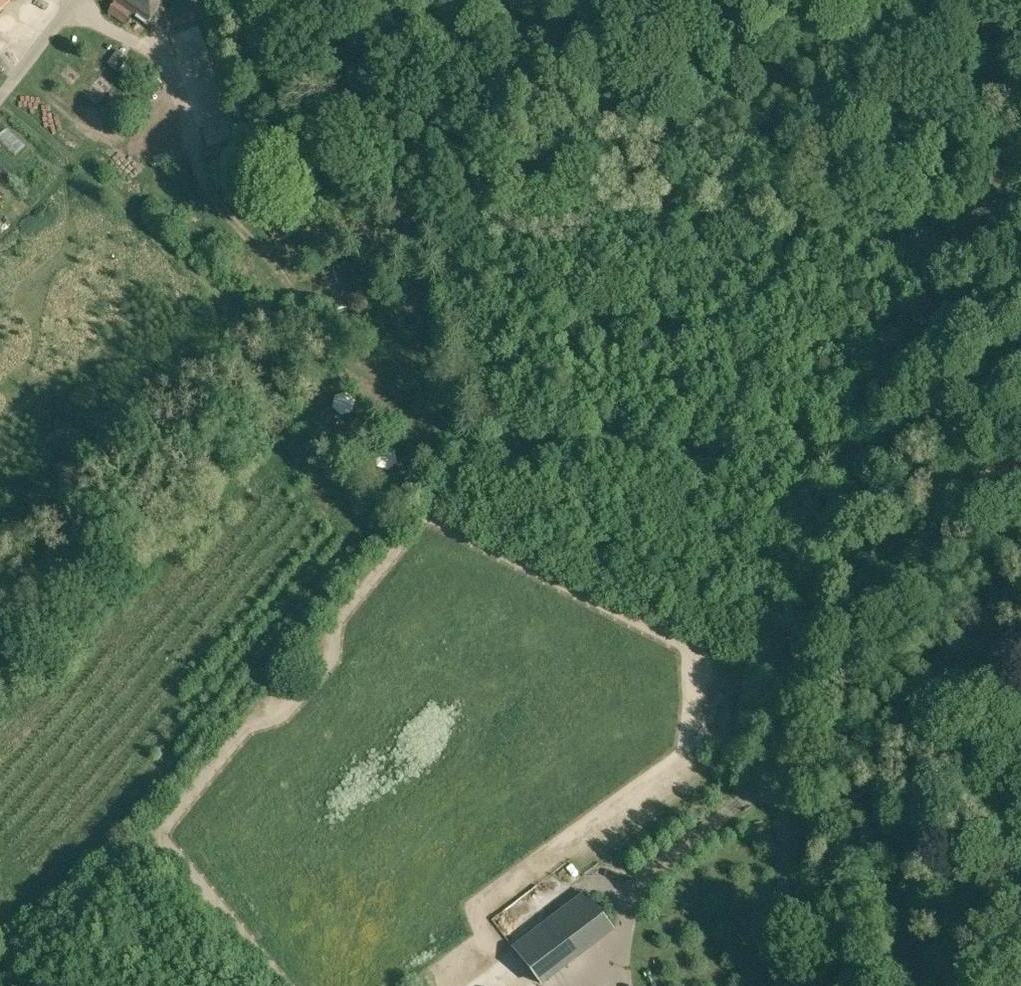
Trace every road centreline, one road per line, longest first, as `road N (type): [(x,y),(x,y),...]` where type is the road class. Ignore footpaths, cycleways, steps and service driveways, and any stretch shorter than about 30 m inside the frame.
road 1 (unclassified): [(794,985),(788,827),(807,657),(881,442),(947,284),(1020,151)]

